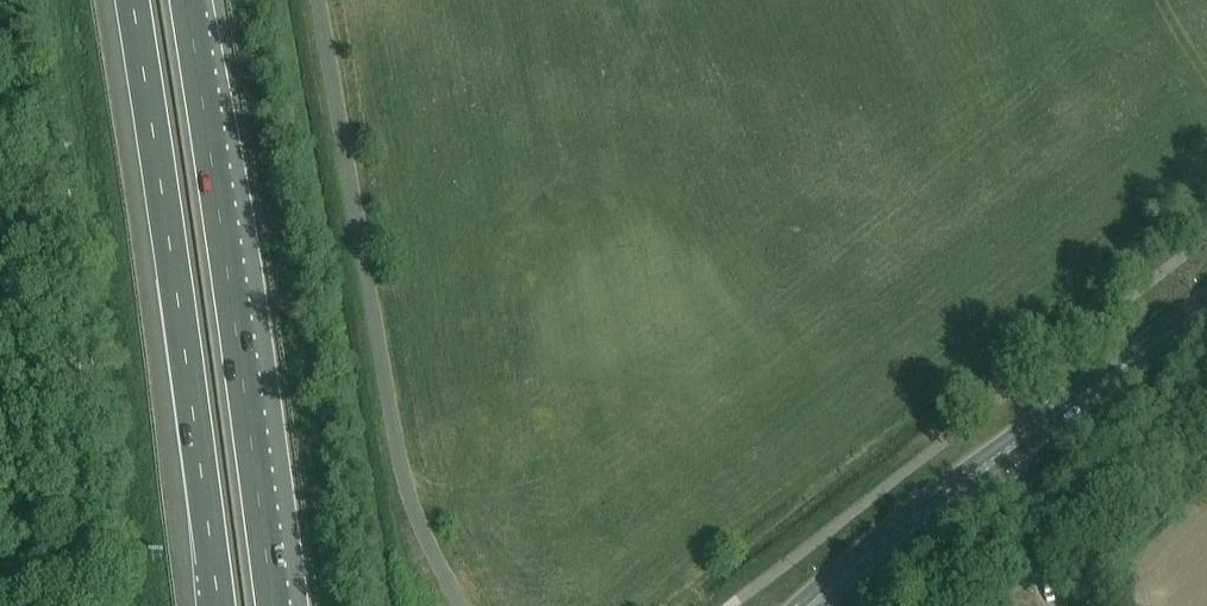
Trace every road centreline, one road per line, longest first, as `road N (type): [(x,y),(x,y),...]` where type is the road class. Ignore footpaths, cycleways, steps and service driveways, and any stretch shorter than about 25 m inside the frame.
road 1 (unclassified): [(319,0),(406,482),(461,605)]
road 2 (motorway): [(273,605),(188,0)]
road 3 (motorway): [(136,0),(220,605)]
road 4 (secondary): [(1206,311),(838,589)]

